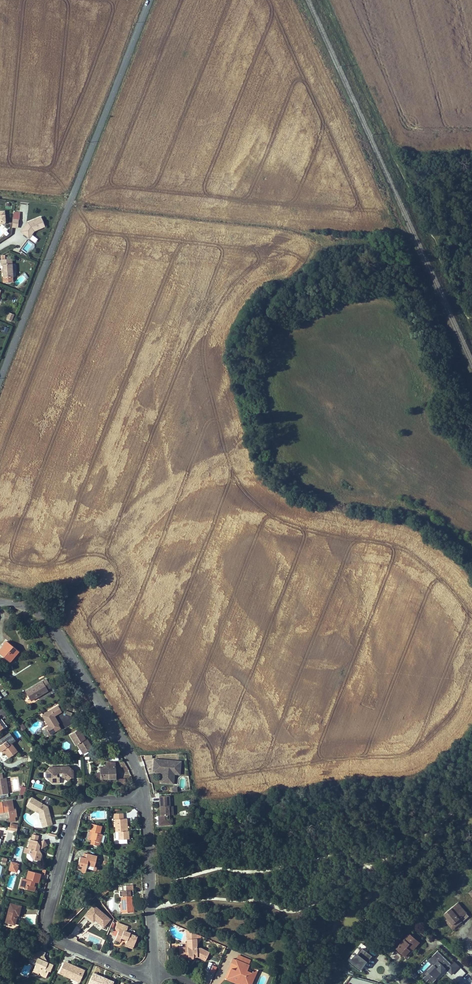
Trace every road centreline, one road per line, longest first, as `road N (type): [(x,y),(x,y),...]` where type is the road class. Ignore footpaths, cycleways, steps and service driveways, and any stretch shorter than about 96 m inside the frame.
road 1 (tertiary): [(149,0),(0,379)]
road 2 (residential): [(145,798),(97,800),(76,810),(48,926),(63,942),(155,982)]
road 3 (residential): [(145,798),(136,767),(55,627),(34,610),(0,603)]
road 4 (residential): [(154,967),(145,798)]

